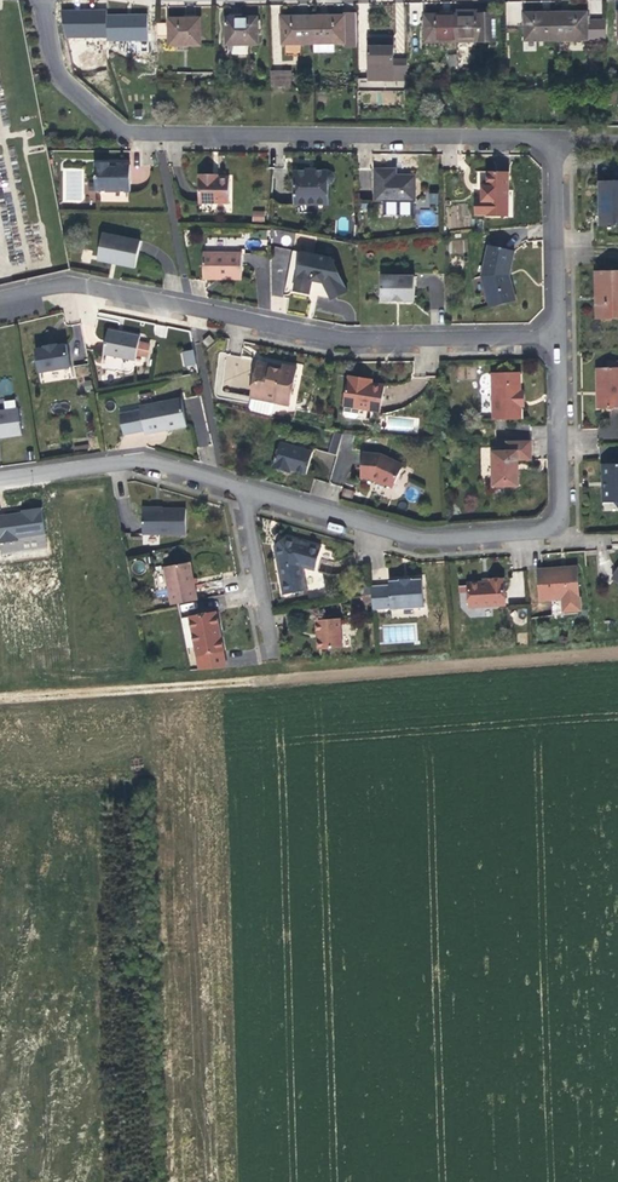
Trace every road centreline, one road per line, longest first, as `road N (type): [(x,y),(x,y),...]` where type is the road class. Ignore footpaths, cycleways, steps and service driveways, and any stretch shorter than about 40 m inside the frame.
road 1 (track): [(0,697),(617,659)]
road 2 (residential): [(547,138),(123,134),(57,72),(42,0)]
road 3 (residential): [(0,299),(73,286),(349,341),(557,338)]
road 4 (residential): [(243,491),(420,540),(551,530),(561,510),(557,338)]
road 5 (residential): [(0,481),(140,460),(243,491)]
road 6 (residential): [(557,338),(547,138)]
road 7 (residential): [(243,491),(270,649)]

